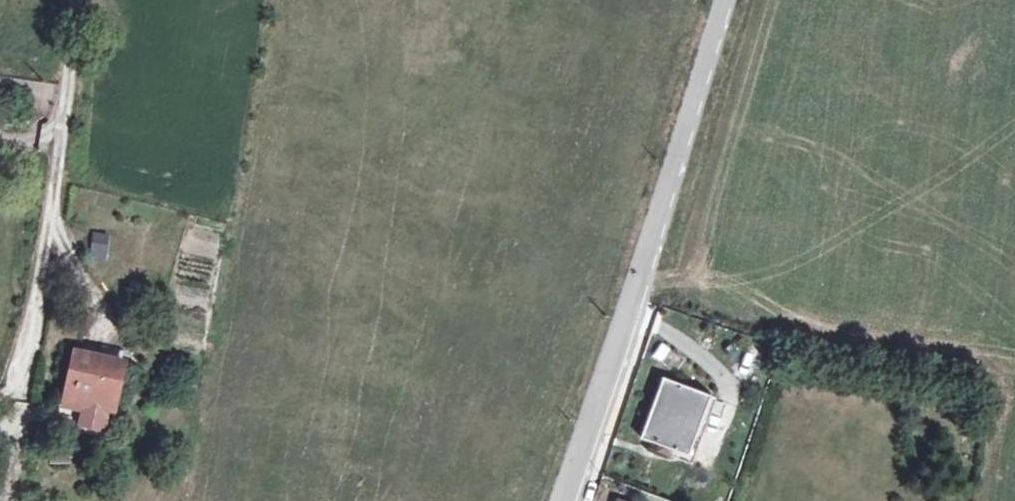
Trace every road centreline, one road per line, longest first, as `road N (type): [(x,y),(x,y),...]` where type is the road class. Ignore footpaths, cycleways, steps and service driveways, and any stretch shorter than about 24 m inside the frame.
road 1 (unclassified): [(729,0),(575,500)]
road 2 (track): [(80,0),(69,119),(19,380)]

